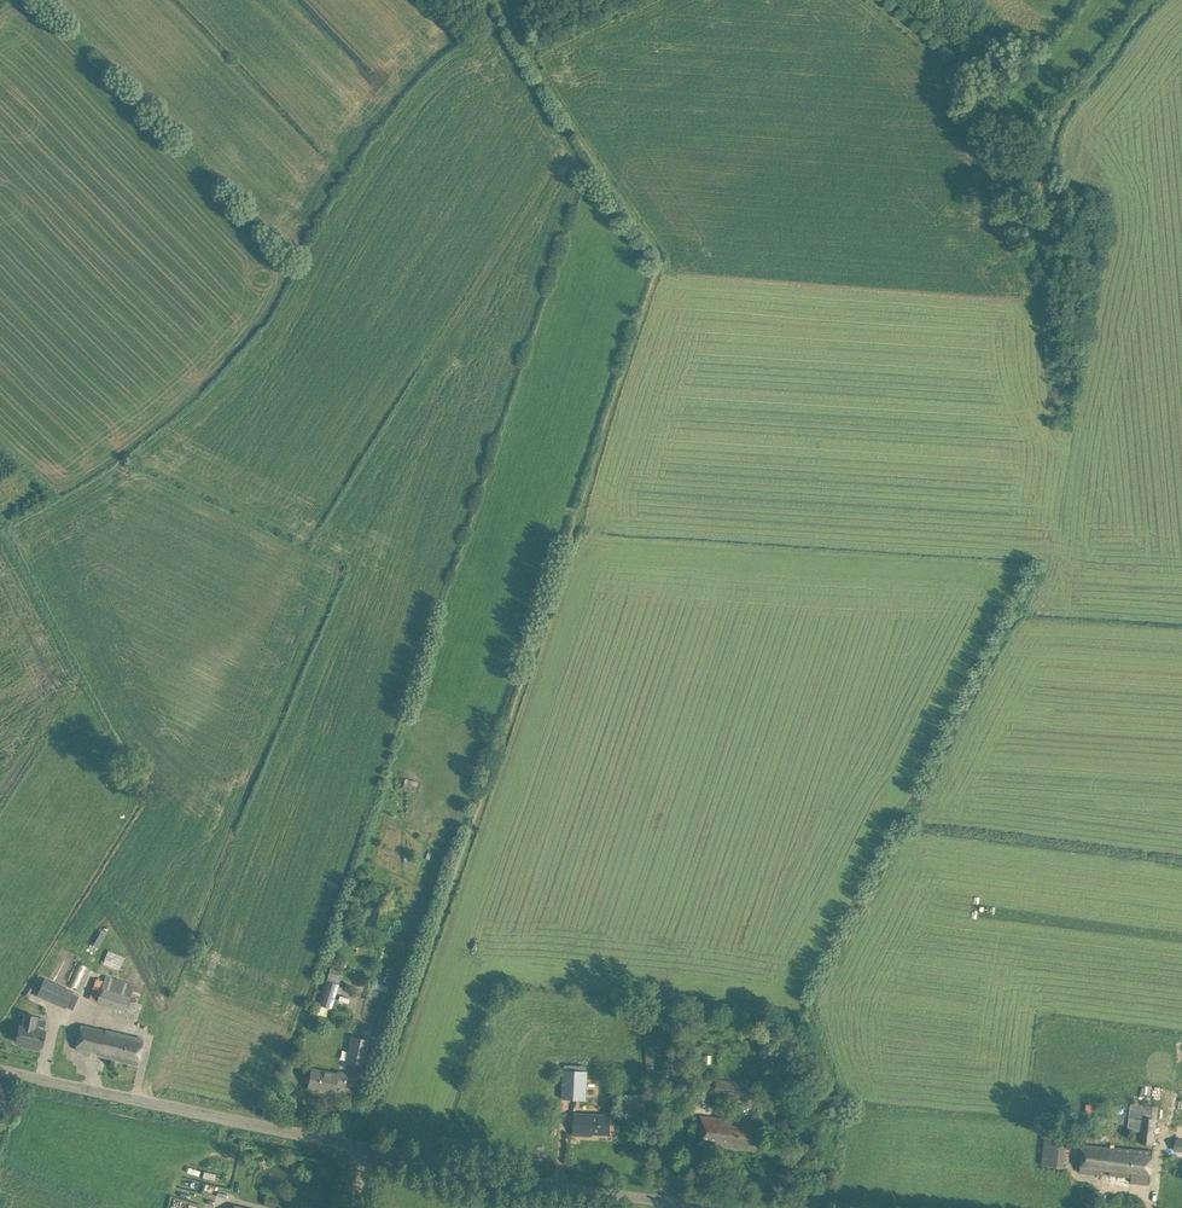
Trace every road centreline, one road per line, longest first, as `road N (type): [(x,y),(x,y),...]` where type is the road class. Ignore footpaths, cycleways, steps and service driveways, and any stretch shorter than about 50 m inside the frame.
road 1 (unclassified): [(357,1153),(0,1073)]
road 2 (unclassified): [(706,1207),(473,1178),(357,1153)]

